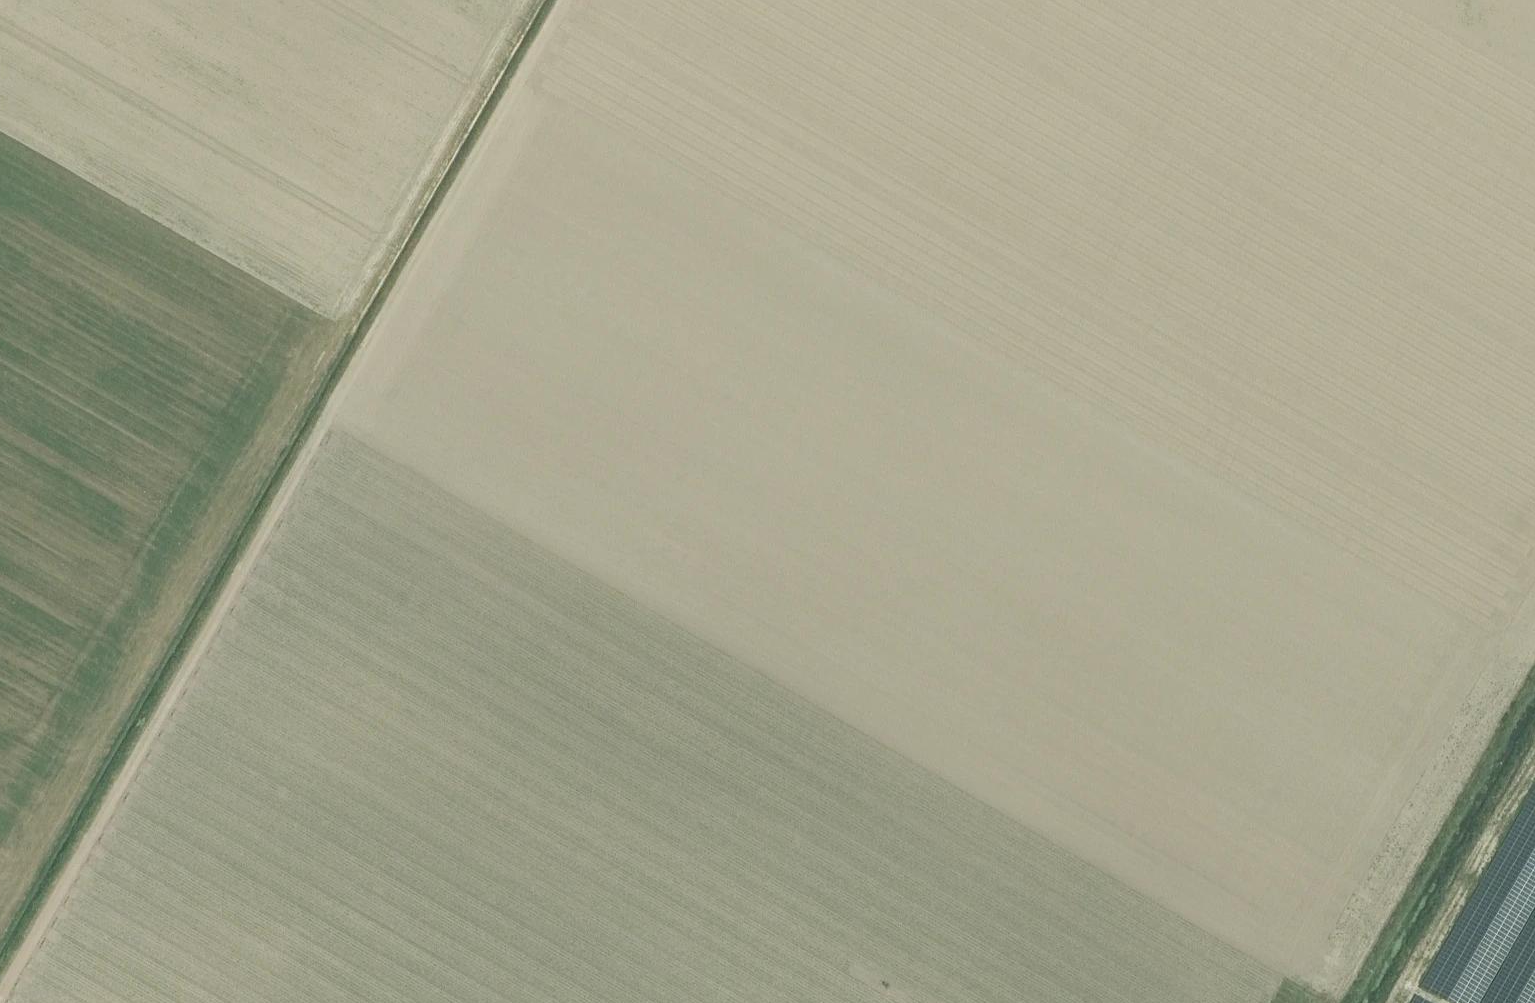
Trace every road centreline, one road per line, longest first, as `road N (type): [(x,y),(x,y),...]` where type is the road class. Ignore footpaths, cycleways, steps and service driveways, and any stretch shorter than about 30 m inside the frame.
road 1 (track): [(565,0),(0,991)]
road 2 (track): [(1374,1002),(1534,723)]

